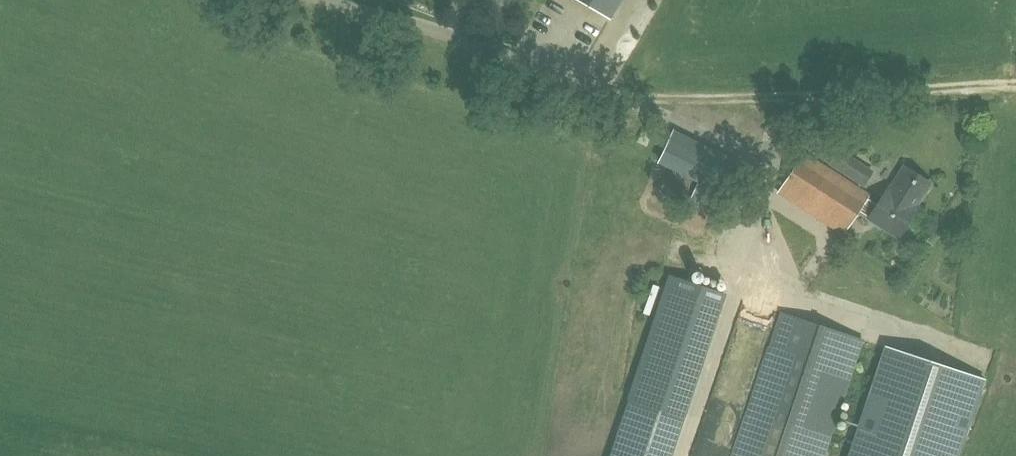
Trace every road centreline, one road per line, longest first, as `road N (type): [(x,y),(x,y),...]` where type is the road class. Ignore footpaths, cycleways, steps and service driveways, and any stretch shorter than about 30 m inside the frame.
road 1 (track): [(1015,87),(696,101),(634,93)]
road 2 (unclassified): [(634,93),(344,0)]

